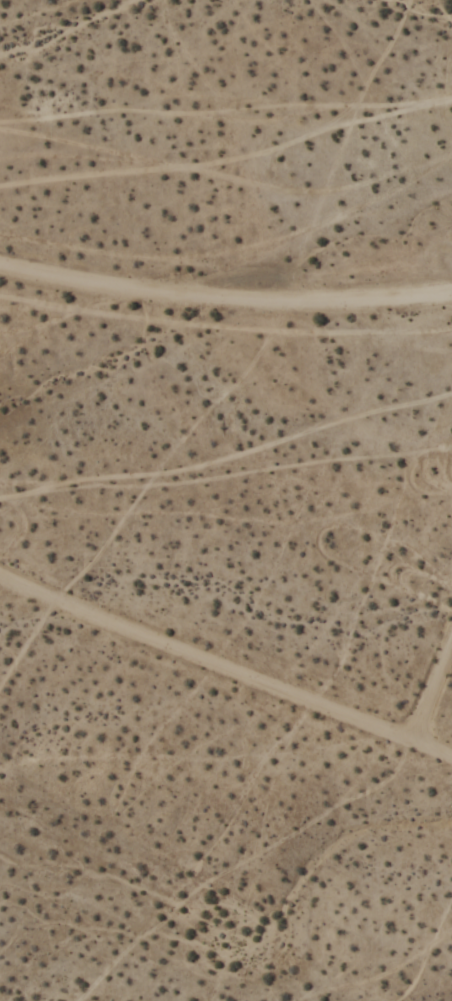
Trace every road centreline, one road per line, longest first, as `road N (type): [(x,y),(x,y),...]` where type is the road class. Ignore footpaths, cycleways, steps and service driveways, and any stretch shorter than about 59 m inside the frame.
road 1 (track): [(451,759),(0,580)]
road 2 (track): [(451,299),(289,308),(0,270)]

